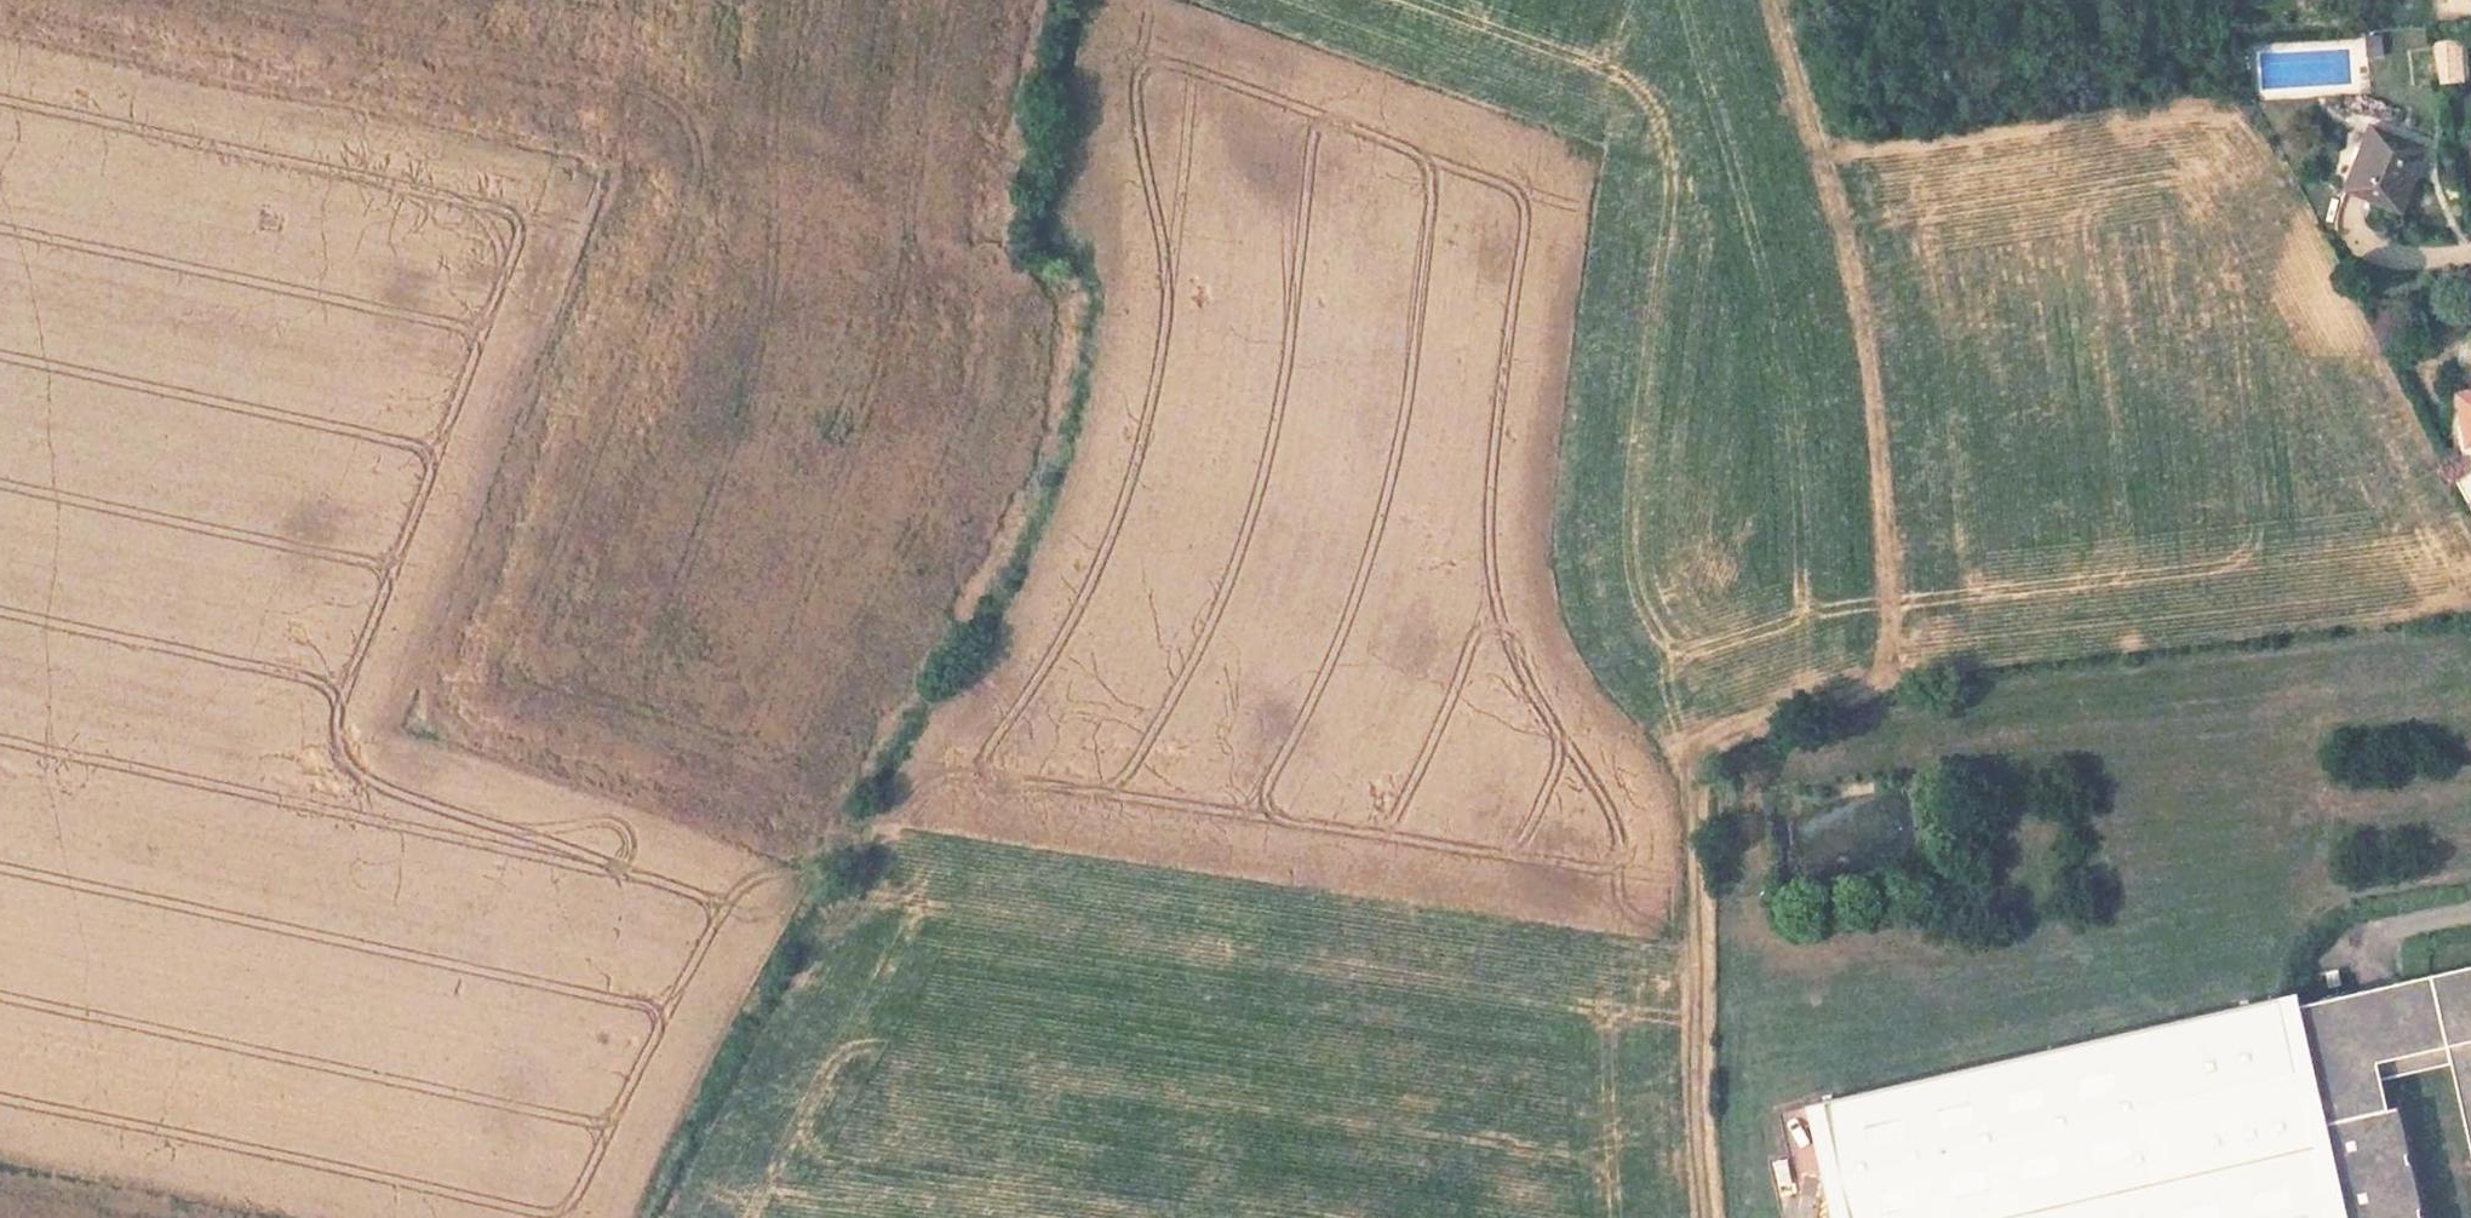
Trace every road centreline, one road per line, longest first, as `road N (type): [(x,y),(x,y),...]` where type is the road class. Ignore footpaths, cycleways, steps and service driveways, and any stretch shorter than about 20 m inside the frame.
road 1 (track): [(1708,1217),(1695,1024),(1695,743),(1863,701),(1894,666),(1862,291),(1774,0)]

